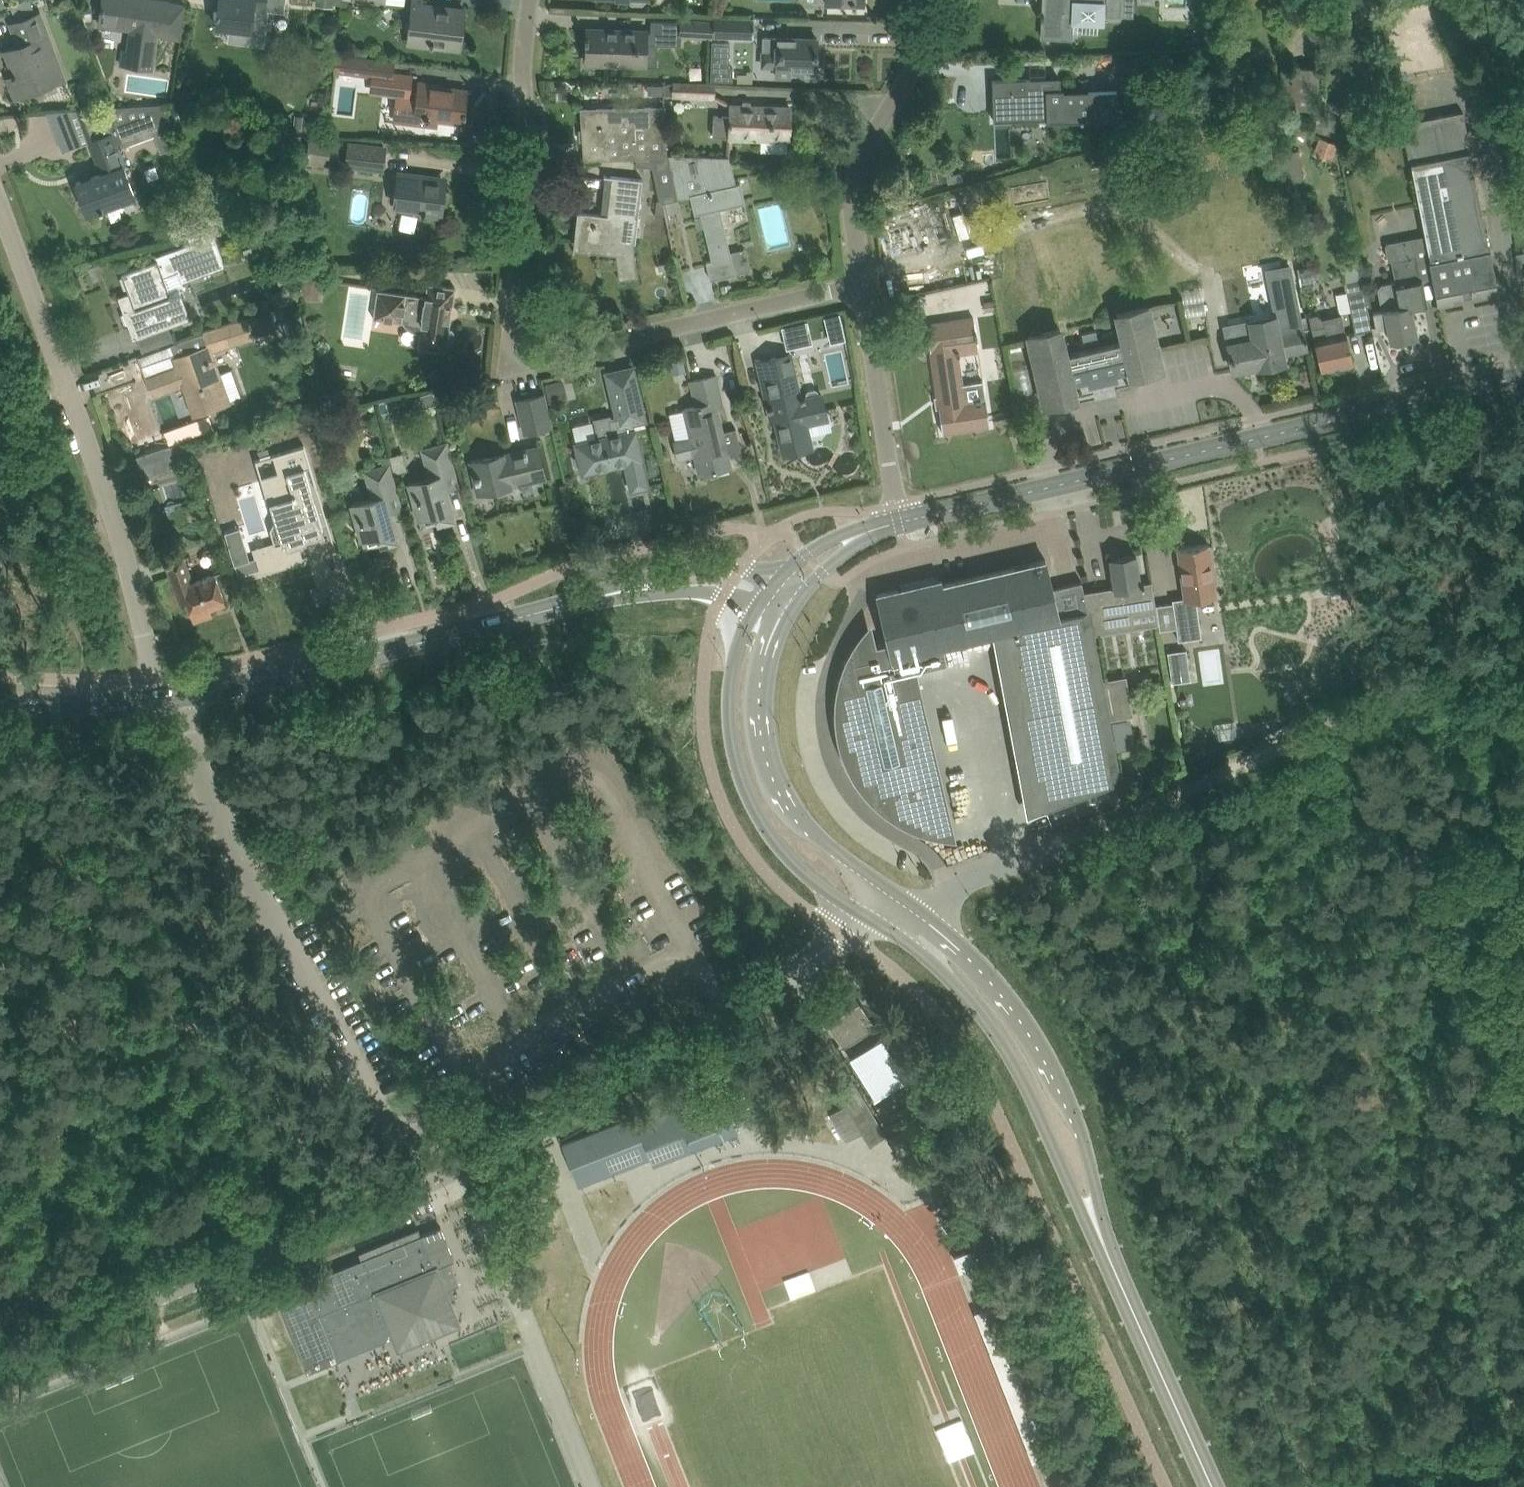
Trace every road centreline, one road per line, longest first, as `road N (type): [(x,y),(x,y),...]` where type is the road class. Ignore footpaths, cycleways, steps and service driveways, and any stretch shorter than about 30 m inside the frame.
road 1 (track): [(913,912),(1195,787),(1419,674),(1523,635)]
road 2 (tertiary): [(903,522),(1523,377)]
road 3 (unclassified): [(423,1179),(219,806),(176,696)]
road 4 (unclassified): [(176,696),(159,675),(0,202)]
road 5 (unclassified): [(423,1179),(545,1122),(876,925)]
road 6 (secondary): [(615,587),(538,613),(176,696)]
road 7 (secondary): [(876,925),(935,961),(1000,1036),(1114,1264)]
road 8 (secondary): [(1114,1264),(1086,1144),(1022,1023),(968,954),(913,912)]
road 9 (secondary): [(913,912),(789,814),(769,773),(763,697),(776,632),(792,602)]
road 10 (secondary): [(750,614),(730,678),(731,725),(745,786),(772,840),(795,864),(838,905),(876,925)]
road 11 (unclassified): [(529,358),(518,322),(535,0)]
road 12 (unclassified): [(529,358),(540,371),(865,285)]
road 13 (unclassified): [(865,285),(862,205),(881,130),(959,0)]
road 14 (secondary): [(1114,1264),(1215,1486)]
road 15 (unclassified): [(903,522),(865,285)]
road 16 (secondary): [(176,696),(0,705)]
road 17 (secondary): [(772,573),(706,566),(615,587)]
road 18 (tertiary): [(903,522),(825,540),(772,573)]
road 19 (secondary): [(615,587),(722,599),(750,614)]
road 20 (tertiary): [(792,602),(837,559),(903,522)]

